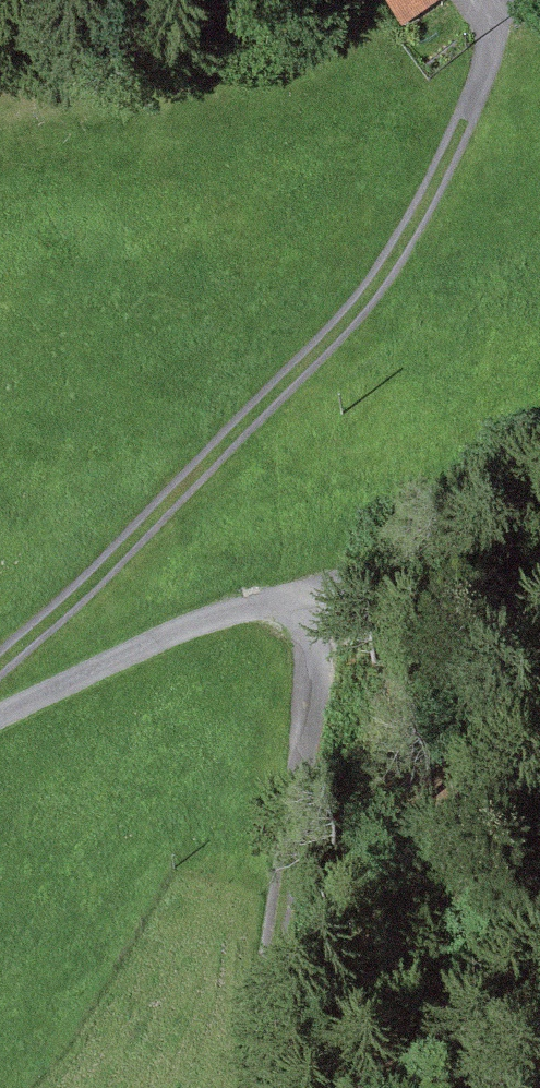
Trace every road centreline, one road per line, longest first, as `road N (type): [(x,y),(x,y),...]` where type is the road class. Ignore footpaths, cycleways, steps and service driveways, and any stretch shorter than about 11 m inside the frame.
road 1 (track): [(0,664),(119,560),(385,295),(481,118),(503,40),(489,8)]
road 2 (track): [(261,1087),(283,977),(319,611)]
road 3 (track): [(319,611),(225,619),(0,719)]
road 4 (track): [(539,474),(319,611)]

